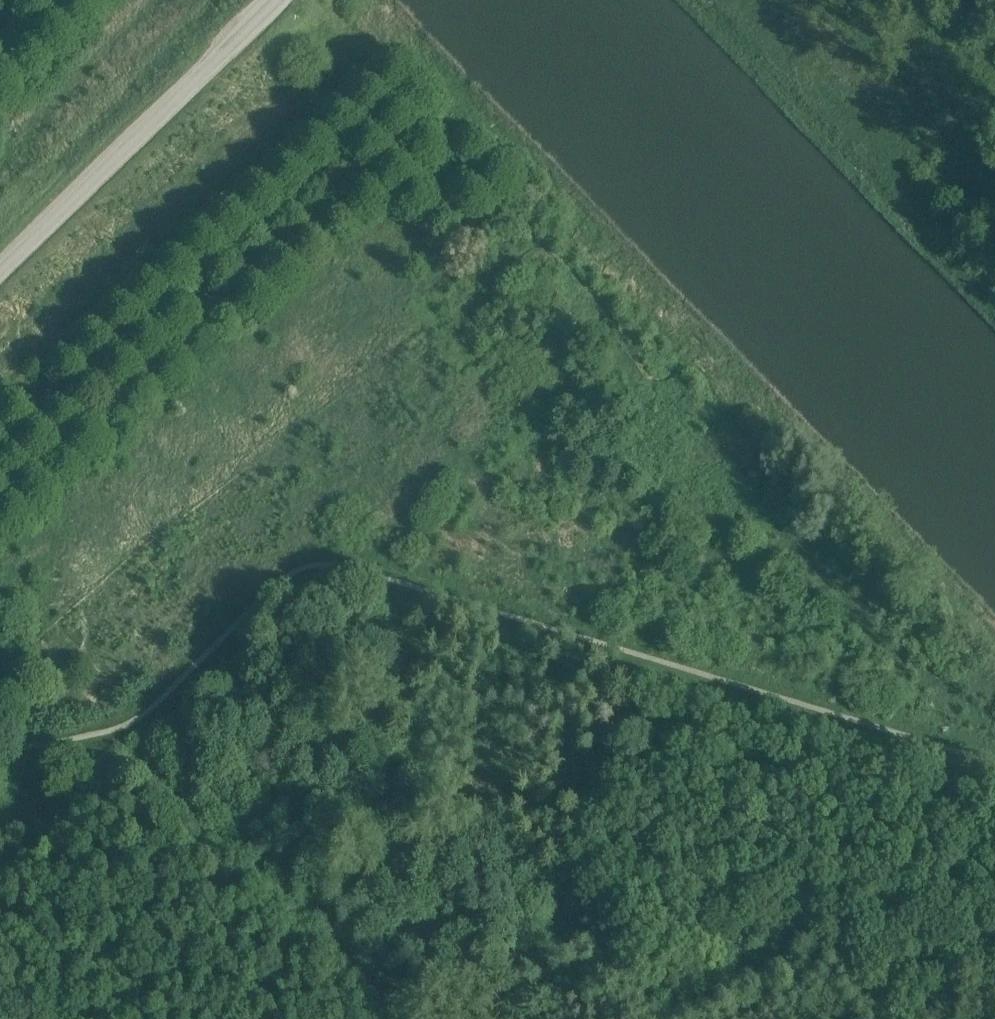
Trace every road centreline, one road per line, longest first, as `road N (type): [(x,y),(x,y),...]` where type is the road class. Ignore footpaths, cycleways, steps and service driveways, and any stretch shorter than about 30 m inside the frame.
road 1 (tertiary): [(0,269),(276,0)]

